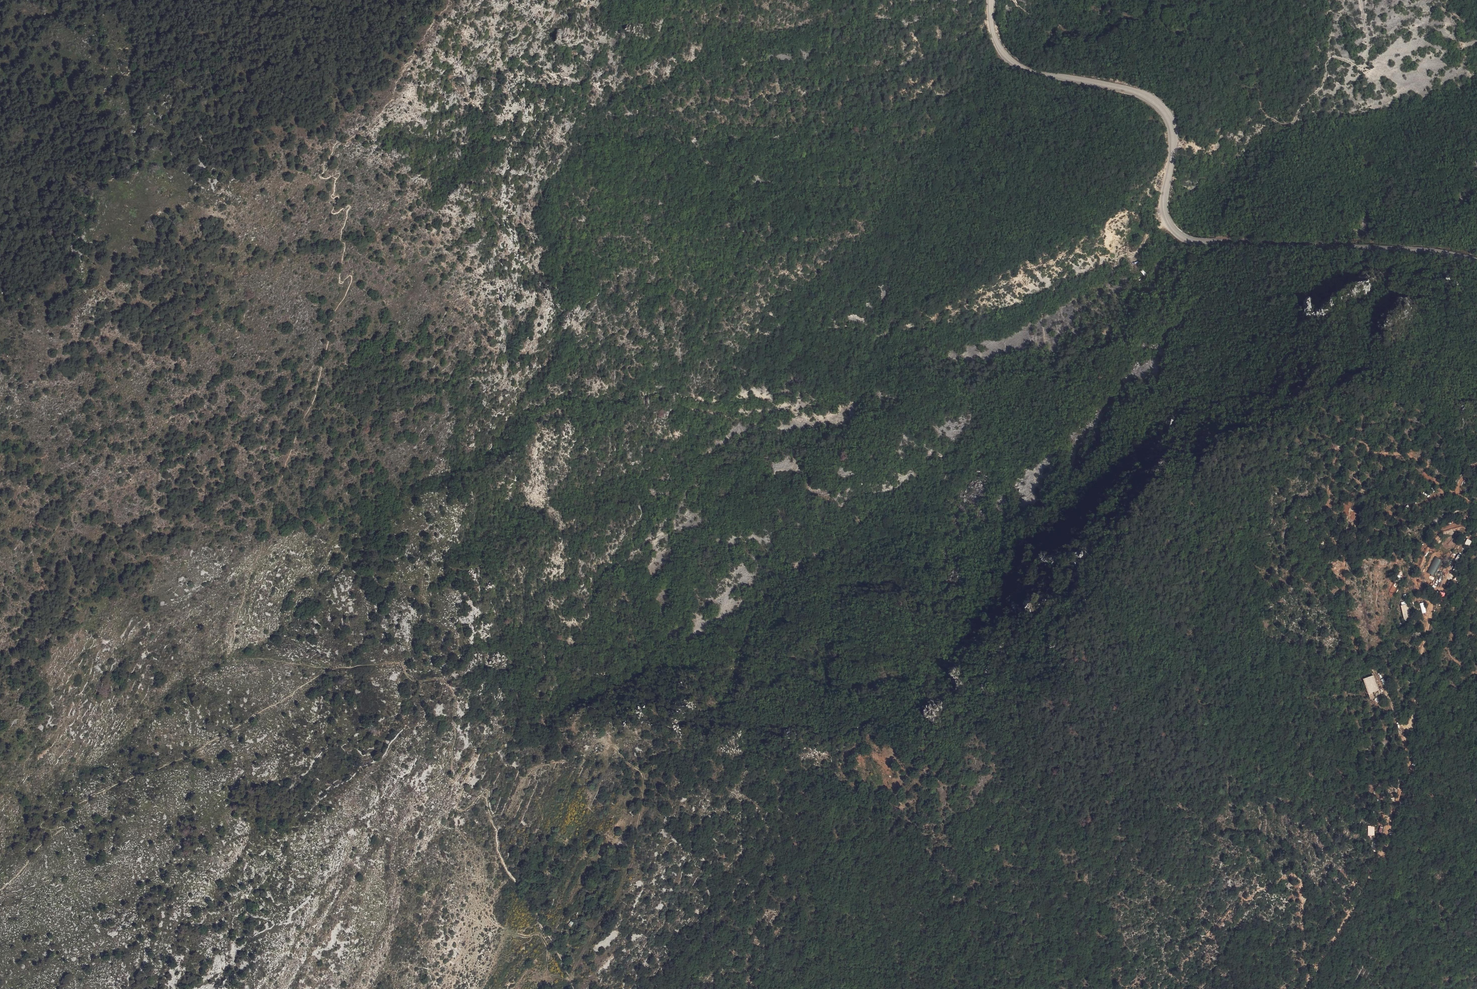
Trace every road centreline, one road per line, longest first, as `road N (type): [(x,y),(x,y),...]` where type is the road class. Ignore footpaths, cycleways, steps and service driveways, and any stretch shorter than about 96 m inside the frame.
road 1 (secondary): [(989,0),(995,36),(1013,61),(1051,77),(1122,86),(1162,111),(1172,136),(1167,210),(1190,238),(1423,250),(1476,261)]
road 2 (track): [(574,980),(586,940),(632,868),(646,779),(604,741),(527,778)]

